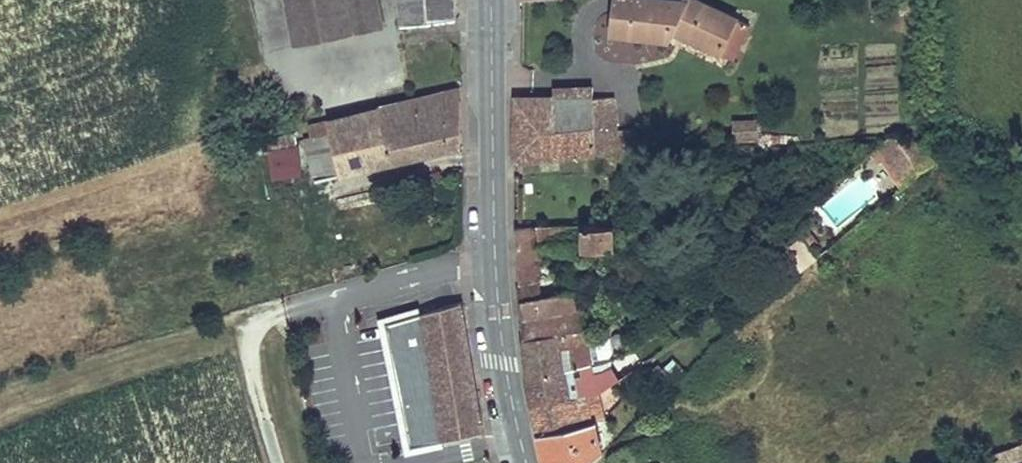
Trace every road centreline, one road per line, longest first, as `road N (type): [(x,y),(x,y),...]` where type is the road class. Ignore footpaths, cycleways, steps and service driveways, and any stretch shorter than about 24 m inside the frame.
road 1 (tertiary): [(492,0),(495,260),(526,462)]

